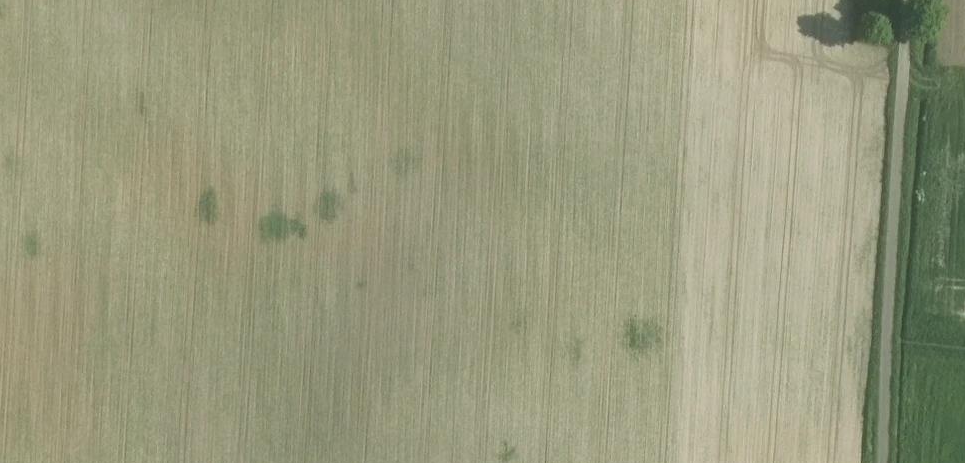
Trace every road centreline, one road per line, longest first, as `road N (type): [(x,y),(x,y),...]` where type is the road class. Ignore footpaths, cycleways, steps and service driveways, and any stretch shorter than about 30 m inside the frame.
road 1 (unclassified): [(881,462),(913,0)]

